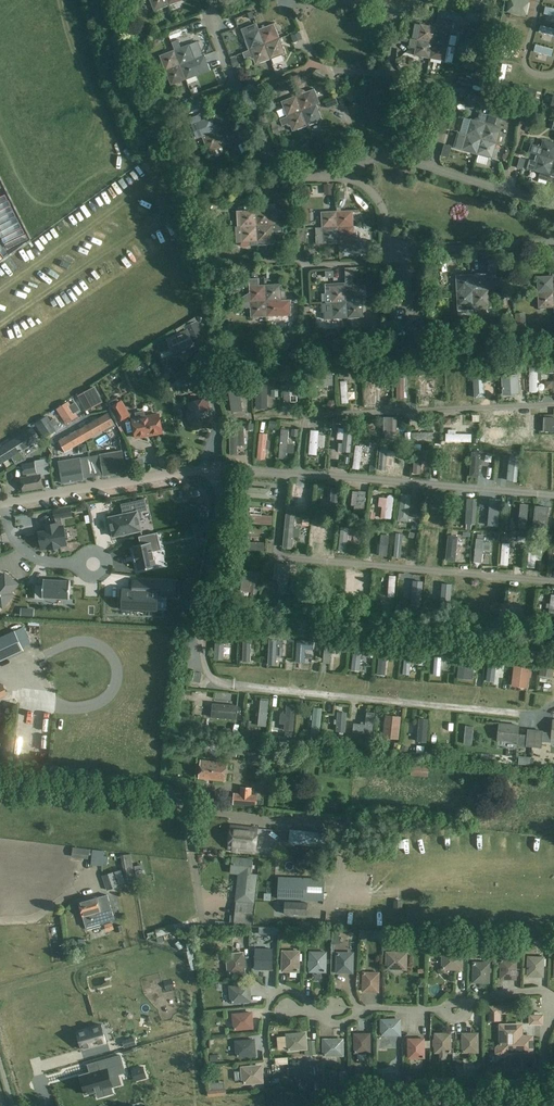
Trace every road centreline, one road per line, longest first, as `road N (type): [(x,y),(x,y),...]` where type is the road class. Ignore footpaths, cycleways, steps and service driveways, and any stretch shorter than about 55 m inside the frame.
road 1 (track): [(0,323),(153,217),(162,185),(145,184),(0,291)]
road 2 (residential): [(4,503),(218,469)]
road 3 (residential): [(369,1087),(518,1086),(553,1075)]
road 4 (residential): [(4,503),(30,555),(96,565)]

